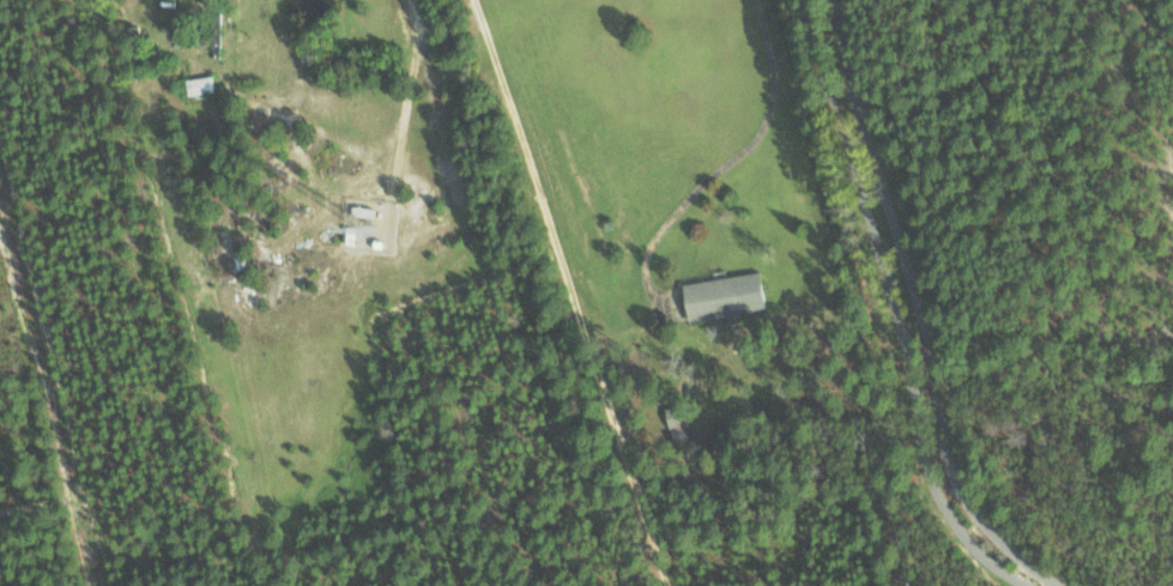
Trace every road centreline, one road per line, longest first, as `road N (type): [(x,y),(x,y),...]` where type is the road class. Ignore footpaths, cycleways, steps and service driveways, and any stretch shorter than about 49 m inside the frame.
road 1 (residential): [(823,0),(838,101),(891,288),(930,477),(969,540),(1032,585)]

